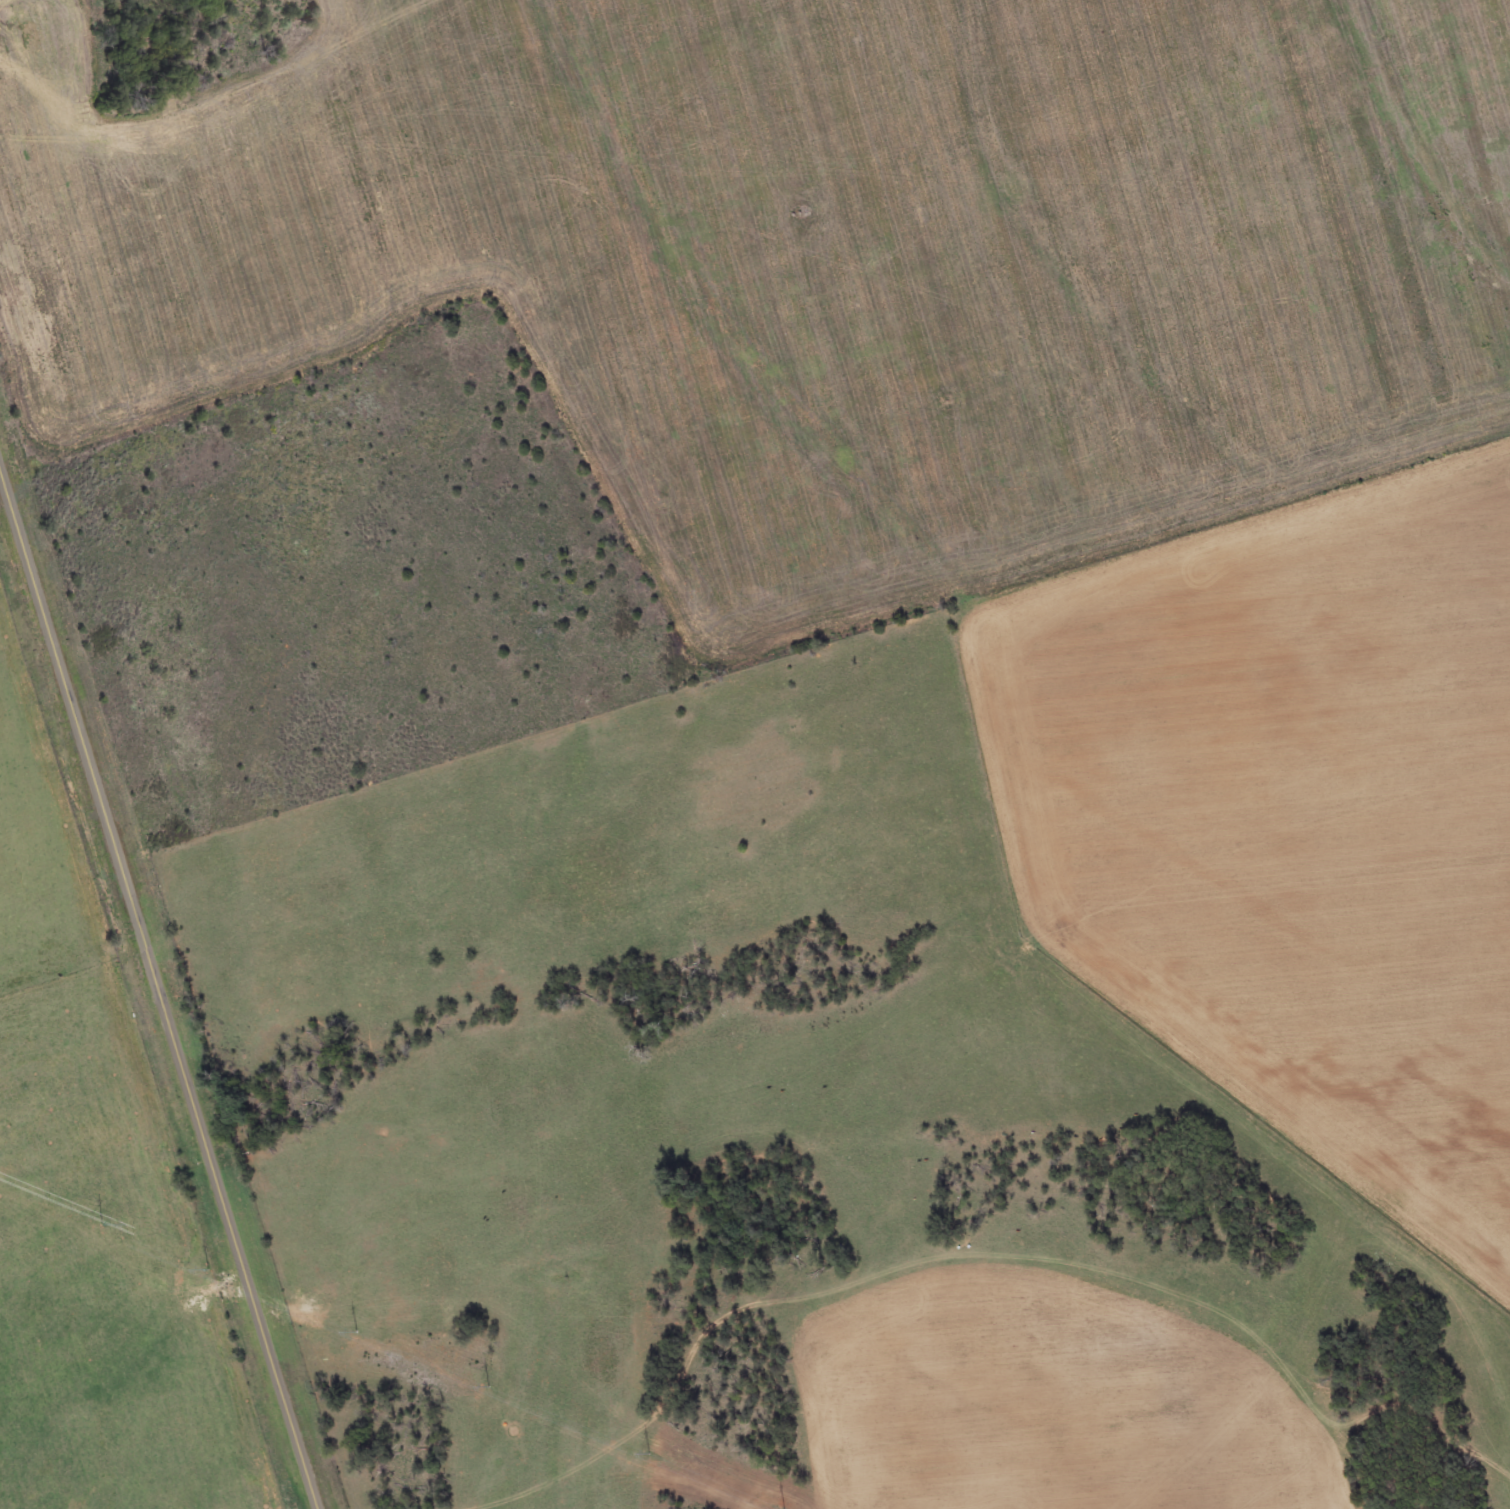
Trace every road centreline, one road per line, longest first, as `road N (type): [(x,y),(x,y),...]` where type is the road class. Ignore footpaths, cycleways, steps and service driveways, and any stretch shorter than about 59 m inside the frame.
road 1 (tertiary): [(318,1508),(0,465)]

